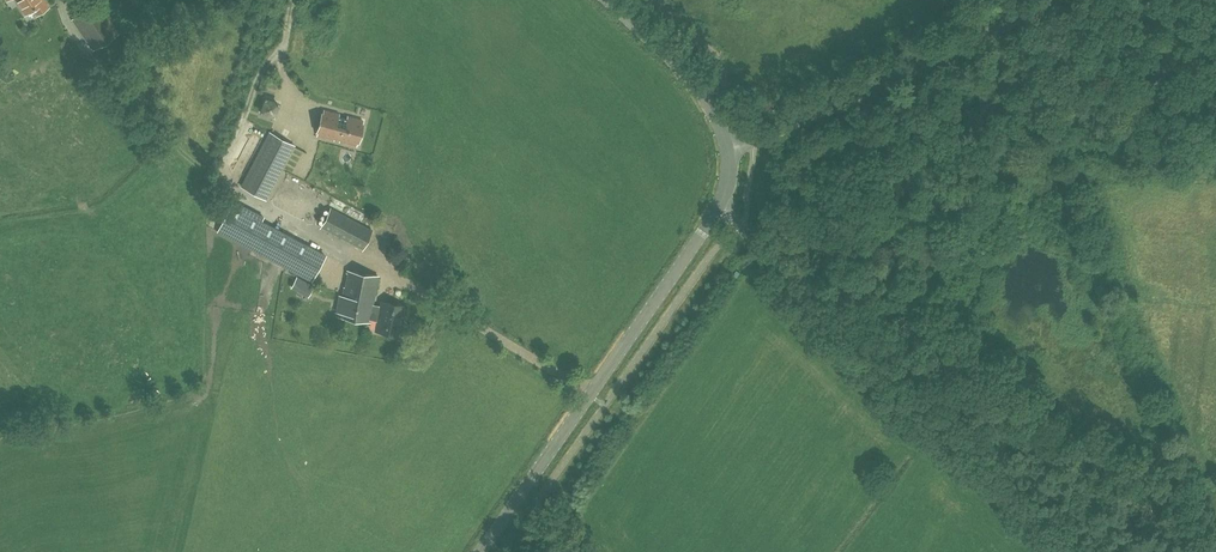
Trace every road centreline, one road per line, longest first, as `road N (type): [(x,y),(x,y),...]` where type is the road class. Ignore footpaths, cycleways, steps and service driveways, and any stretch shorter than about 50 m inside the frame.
road 1 (unclassified): [(1074,551),(721,209)]
road 2 (tertiary): [(483,551),(721,209)]
road 3 (unclassified): [(730,153),(1062,0)]
road 4 (tertiary): [(730,153),(704,97),(606,0)]

